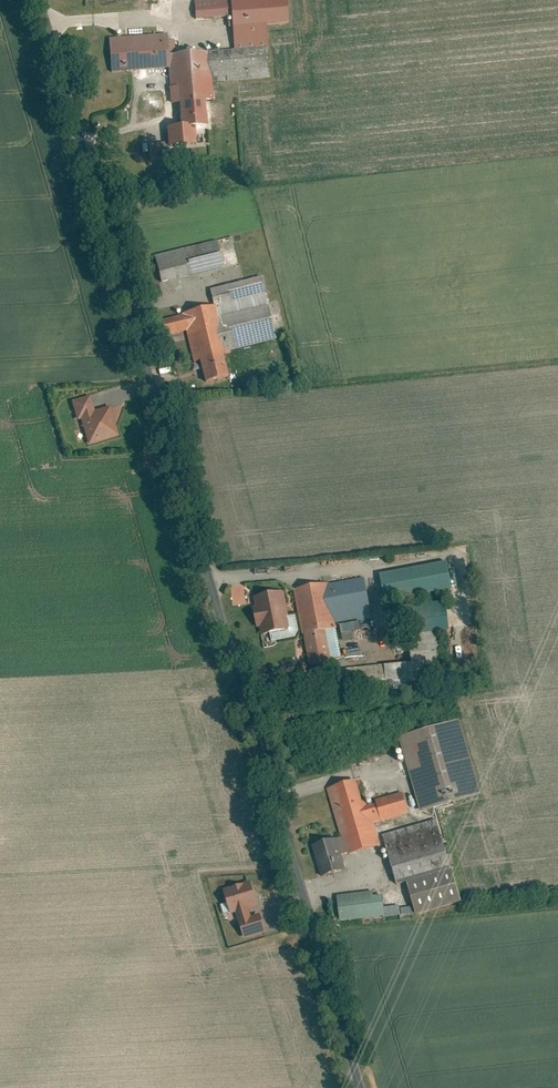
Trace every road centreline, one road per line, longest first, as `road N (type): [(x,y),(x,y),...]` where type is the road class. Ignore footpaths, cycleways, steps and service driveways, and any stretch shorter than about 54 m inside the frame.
road 1 (tertiary): [(363,1087),(40,0)]

